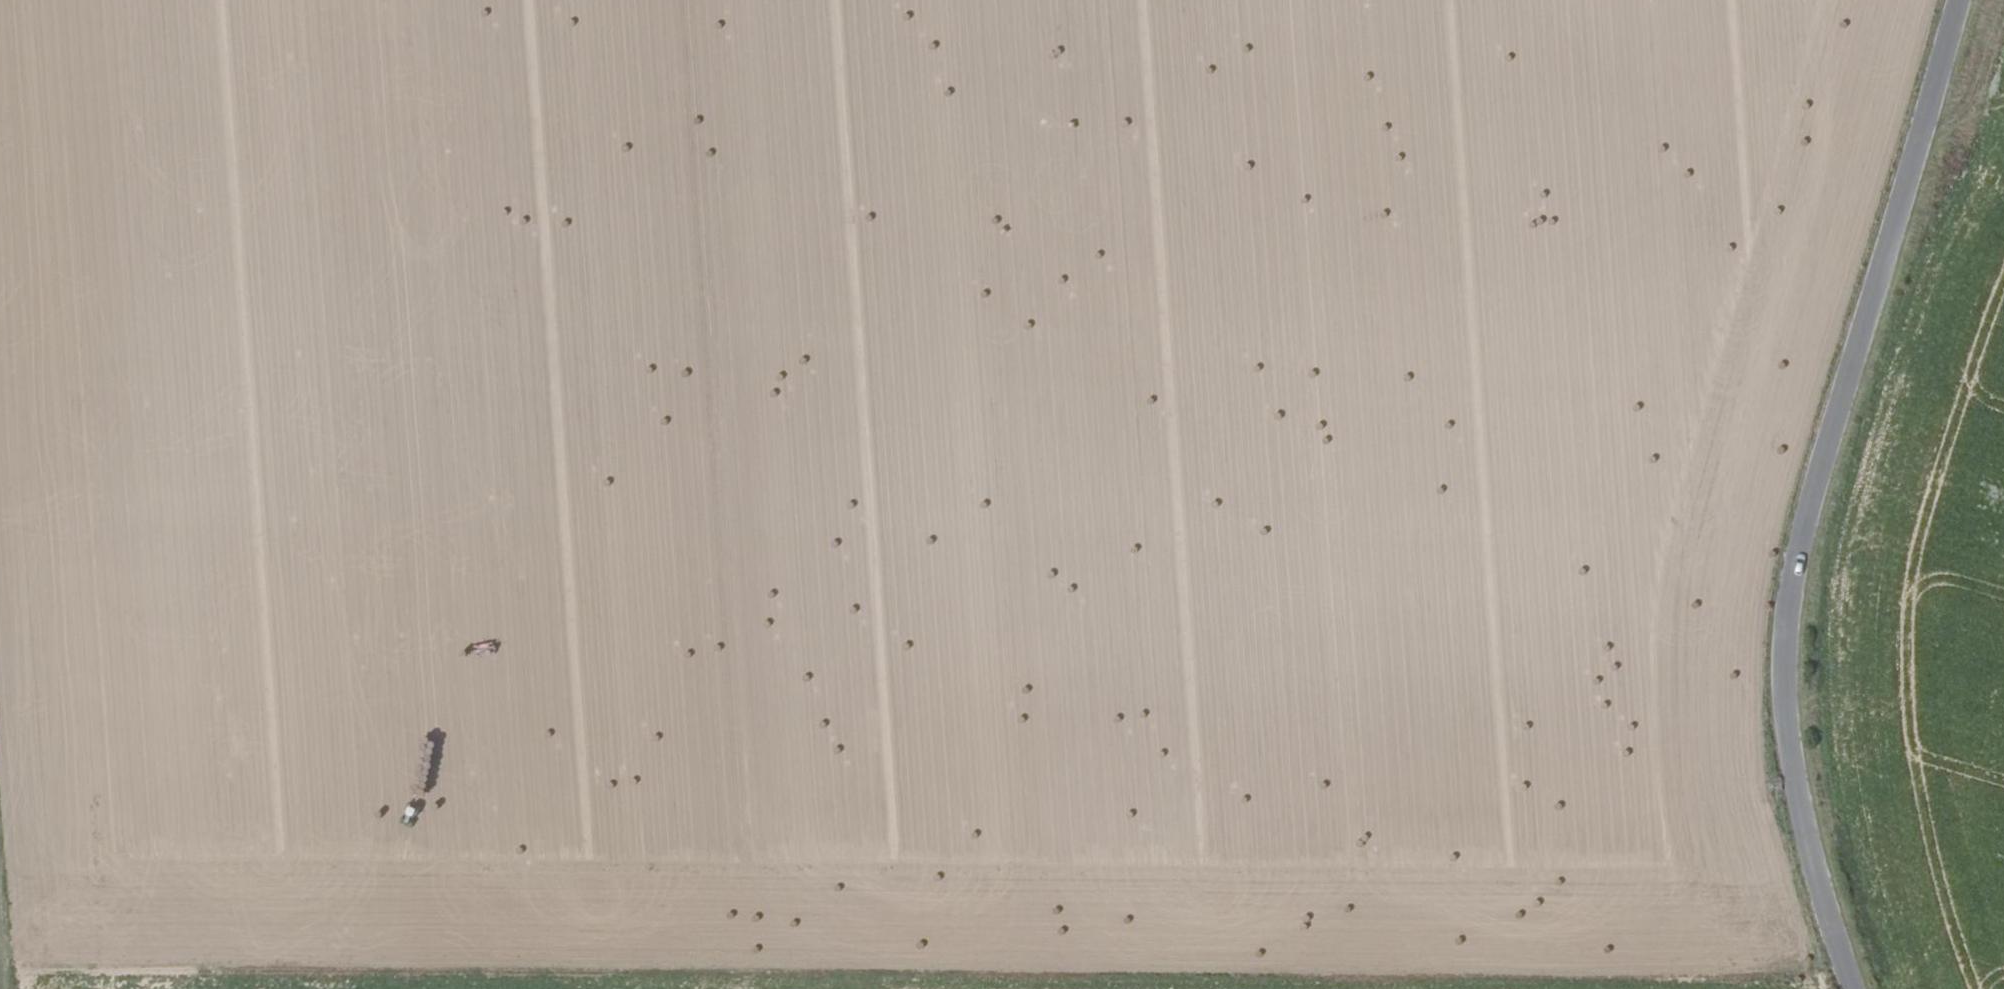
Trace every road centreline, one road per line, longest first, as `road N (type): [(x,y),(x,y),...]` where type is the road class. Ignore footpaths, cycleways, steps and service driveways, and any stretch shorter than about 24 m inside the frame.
road 1 (unclassified): [(1853,988),(1798,791),(1784,667),(1792,595),(1805,524),(1961,0)]
road 2 (track): [(12,988),(0,825)]

